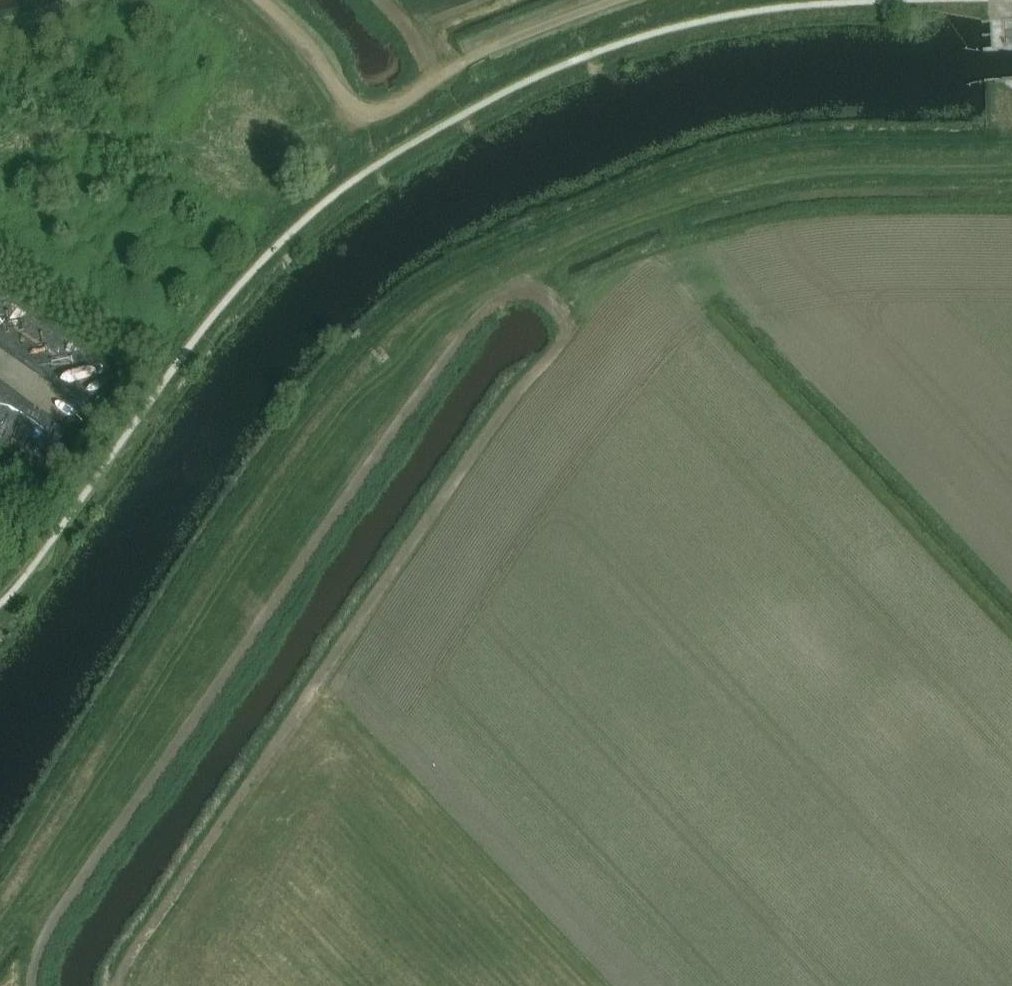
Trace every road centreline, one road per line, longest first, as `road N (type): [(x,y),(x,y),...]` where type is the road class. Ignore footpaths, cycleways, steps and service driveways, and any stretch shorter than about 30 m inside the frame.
road 1 (track): [(260,0),(352,104),(371,114),(507,42),(623,0)]

